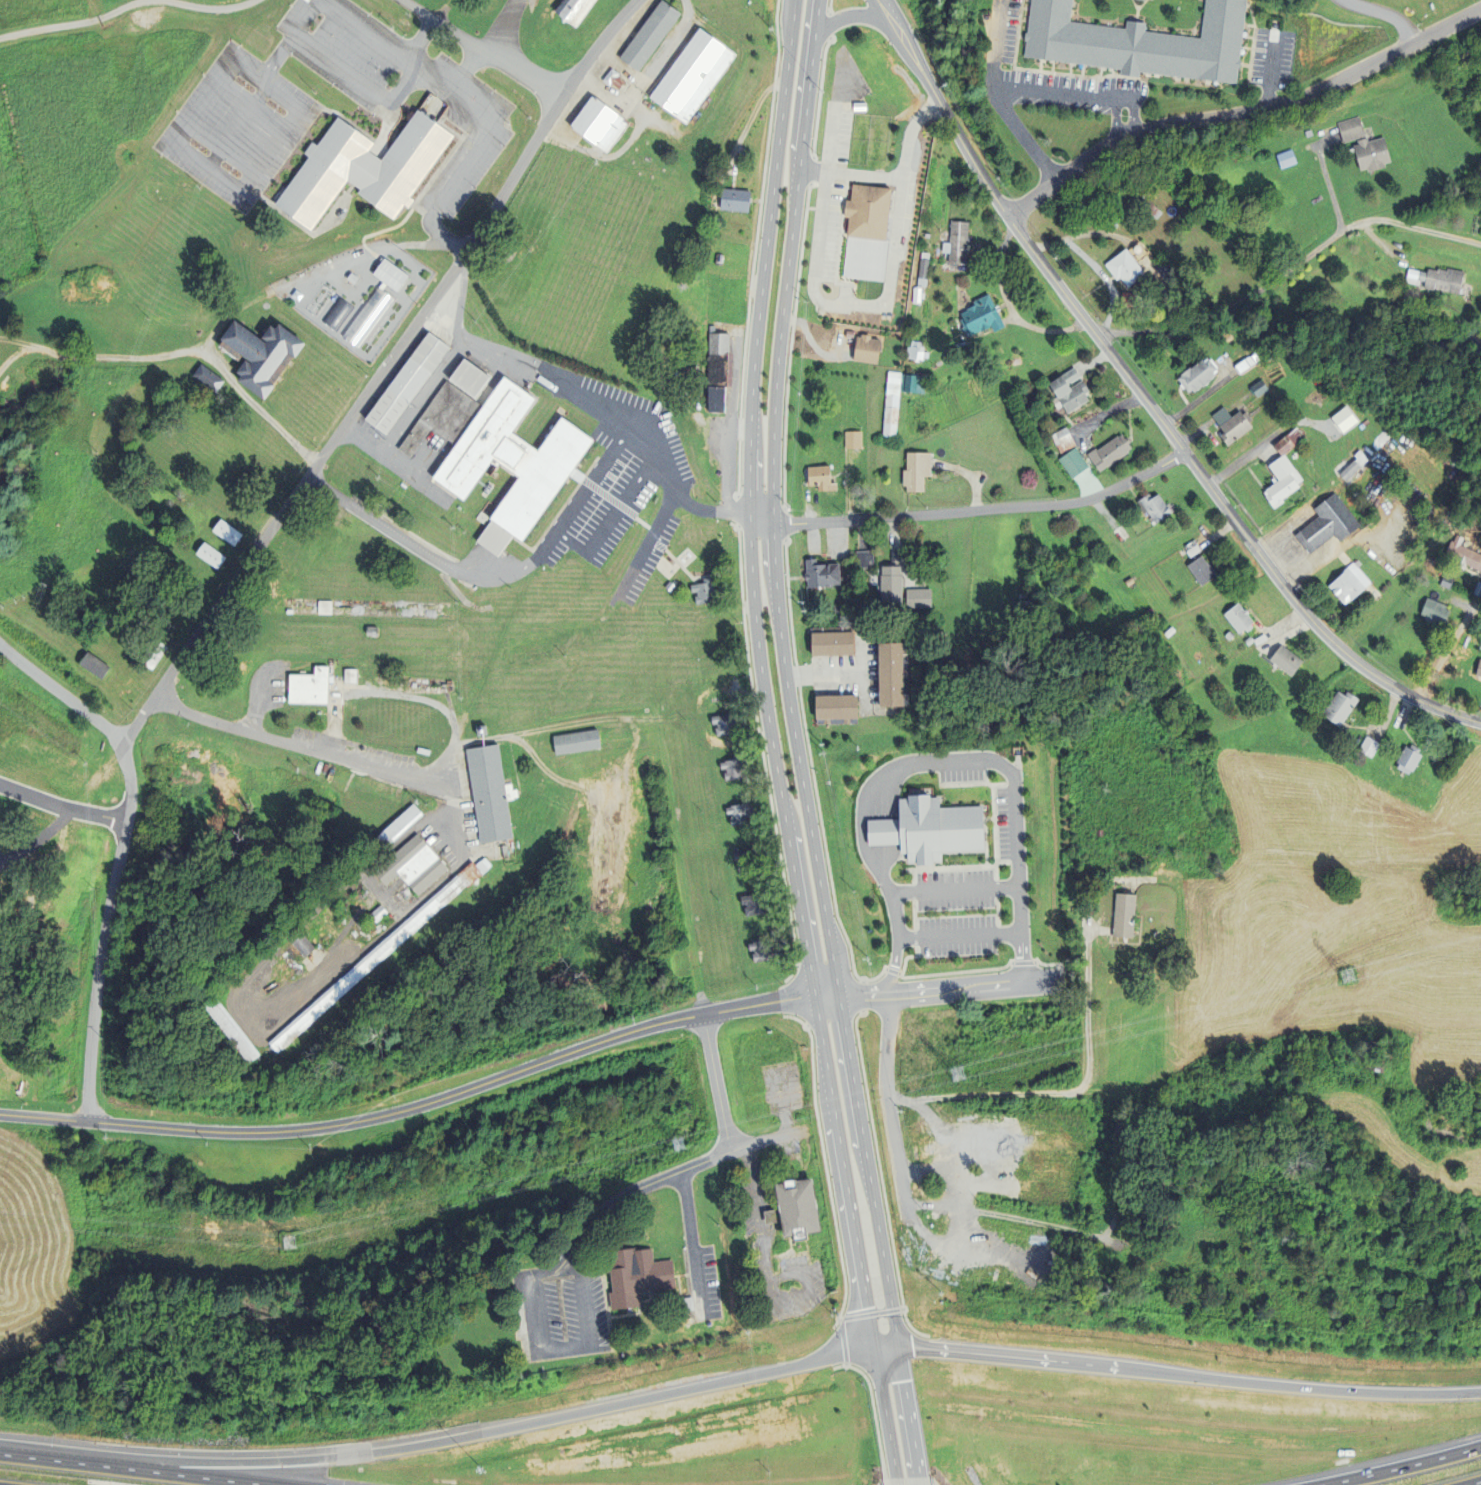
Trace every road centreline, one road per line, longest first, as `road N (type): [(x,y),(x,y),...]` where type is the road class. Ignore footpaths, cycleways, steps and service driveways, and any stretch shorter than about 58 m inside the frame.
road 1 (secondary): [(796,0),(752,376),(749,522),(760,665),(814,996)]
road 2 (secondary): [(838,996),(784,665),(772,524),(778,356),(819,0)]
road 3 (tertiary): [(1480,722),(1376,676),(1291,595),(1008,217),(880,0)]
road 4 (motorway): [(897,1343),(503,1428),(278,1460),(166,1461),(0,1445)]
road 5 (residential): [(123,746),(463,258),(573,81),(637,0)]
road 6 (residential): [(814,996),(666,1021),(344,1124),(223,1133),(0,1114)]
road 7 (motorway): [(1480,1392),(1274,1386),(897,1343)]
road 8 (residential): [(0,644),(110,730),(130,774),(99,966),(85,1122)]
road 9 (residential): [(1008,217),(1133,134),(1300,99),(1480,9)]
road 10 (residential): [(1186,453),(1091,499),(1057,505),(749,522)]
road 11 (secondary): [(814,996),(874,1347)]
road 12 (secondary): [(897,1343),(838,996)]
road 13 (residential): [(1098,336),(1202,320),(1252,296),(1346,227),(1393,221)]
road 14 (residential): [(704,1014),(730,1152),(611,1205),(576,1246)]
road 15 (motorway): [(271,1484),(0,1453)]
road 16 (track): [(0,41),(151,1),(227,10),(255,0)]
road 17 (residential): [(1023,985),(814,996)]
road 18 (motorway): [(1480,1447),(1325,1484)]
road 19 (secondary): [(919,1476),(897,1343)]
road 20 (secondary): [(874,1347),(896,1477)]

